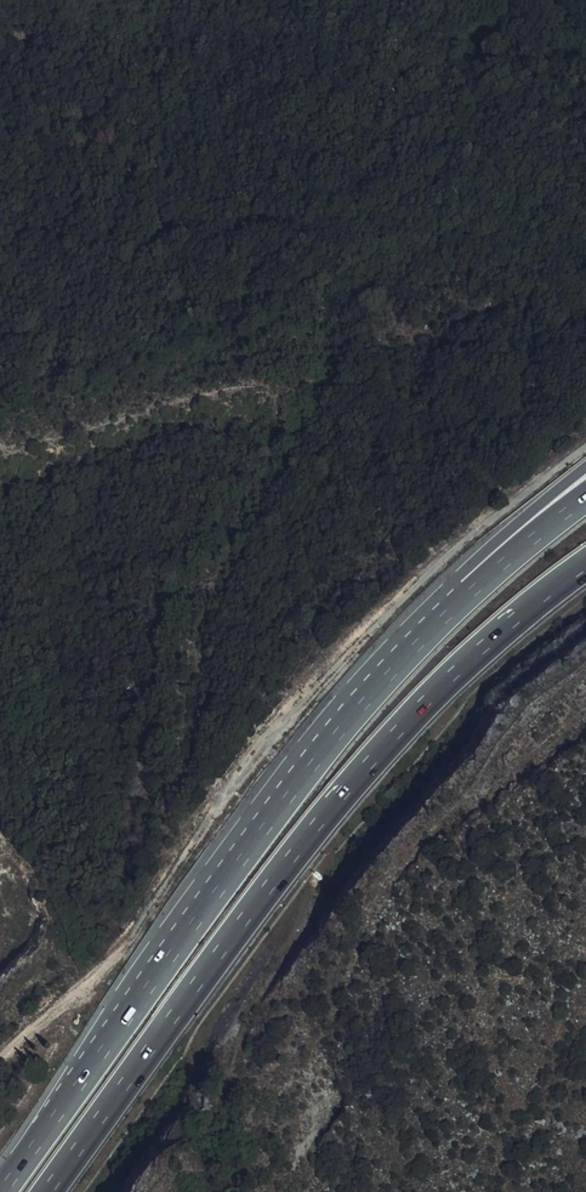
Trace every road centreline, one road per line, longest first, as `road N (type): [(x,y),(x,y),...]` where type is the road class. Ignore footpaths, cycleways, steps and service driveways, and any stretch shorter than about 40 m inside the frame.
road 1 (motorway): [(47,1191),(353,782),(491,639),(585,564)]
road 2 (motorway): [(365,700),(1,1191)]
road 3 (motorway): [(585,467),(440,596),(365,700)]
road 4 (motorway): [(585,499),(488,577),(365,700)]

